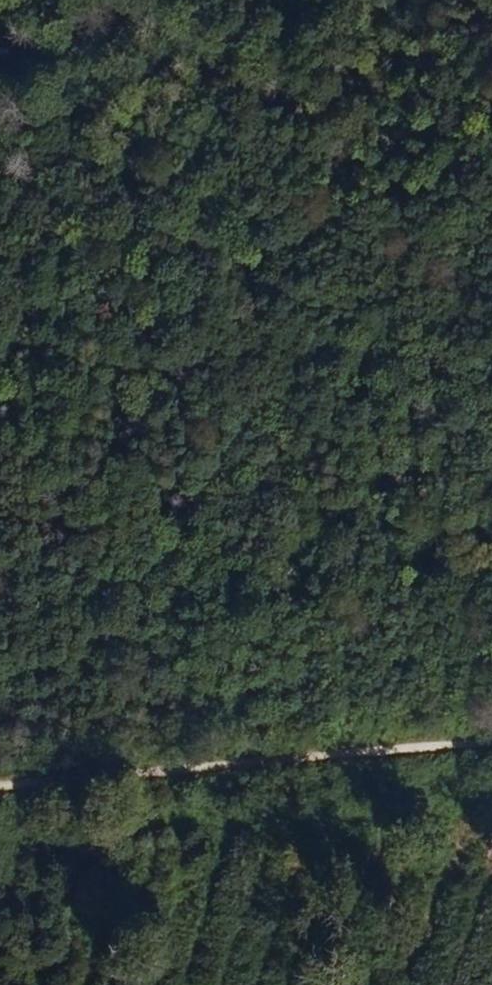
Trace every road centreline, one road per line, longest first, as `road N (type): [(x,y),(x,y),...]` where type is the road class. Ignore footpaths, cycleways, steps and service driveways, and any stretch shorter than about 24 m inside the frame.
road 1 (track): [(0,789),(491,744)]

